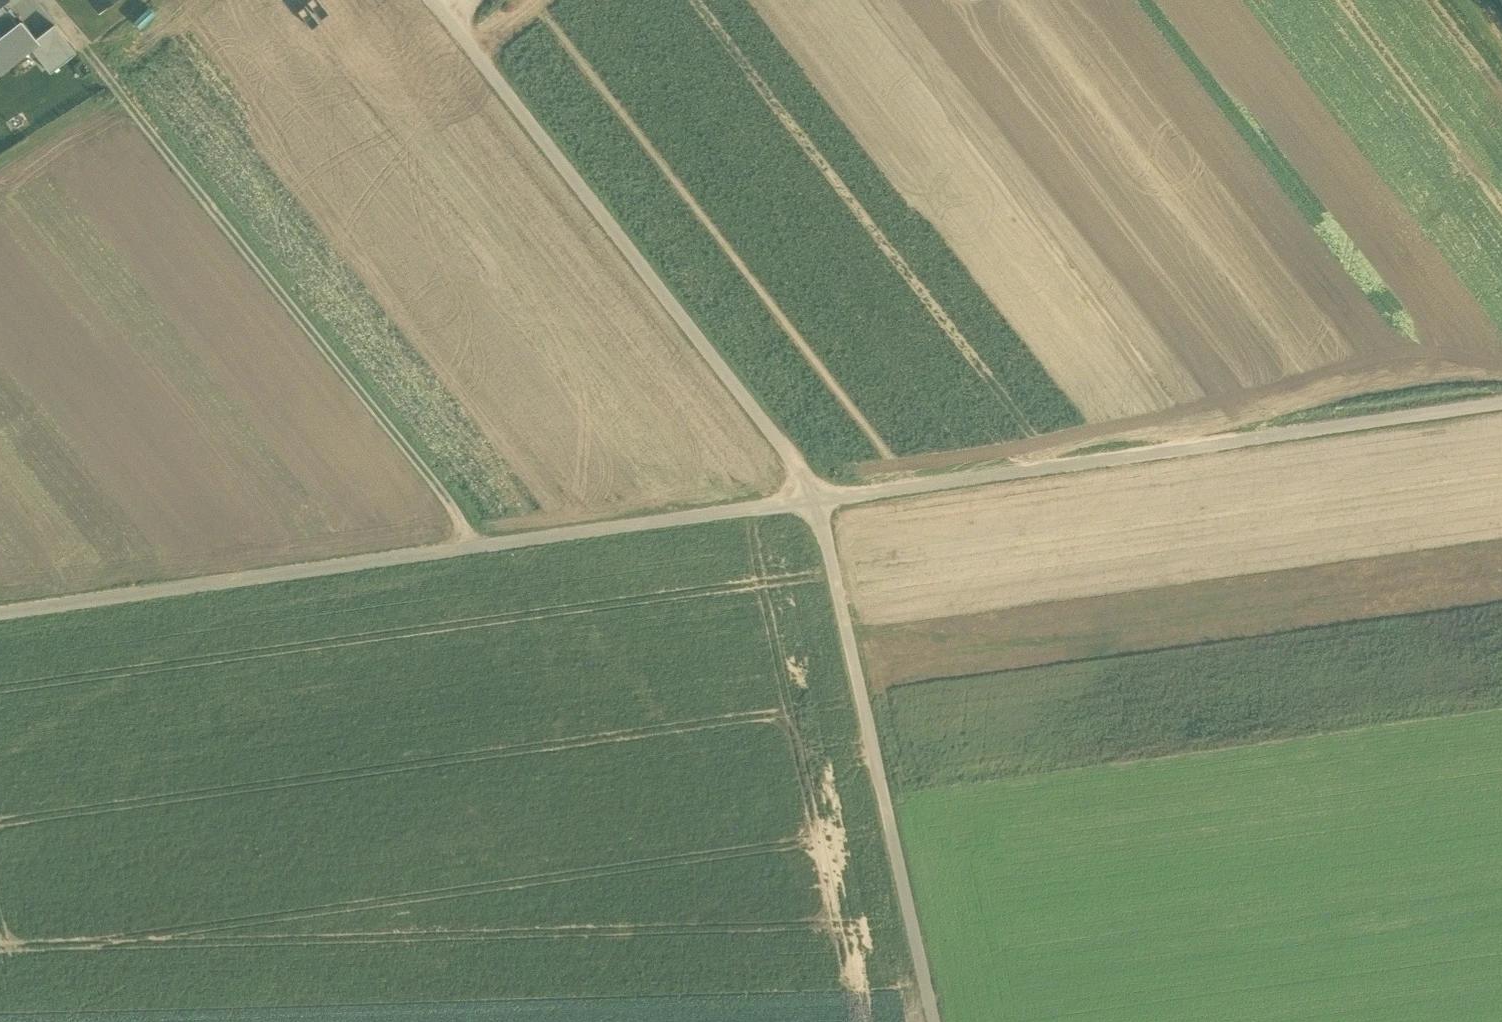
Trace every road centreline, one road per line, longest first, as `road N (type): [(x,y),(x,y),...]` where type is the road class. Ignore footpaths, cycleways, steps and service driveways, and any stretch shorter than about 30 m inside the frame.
road 1 (track): [(816,501),(0,614)]
road 2 (track): [(816,501),(1501,402)]
road 3 (track): [(433,0),(805,475),(816,501)]
road 4 (track): [(478,548),(92,55)]
road 5 (track): [(933,1021),(816,501)]

